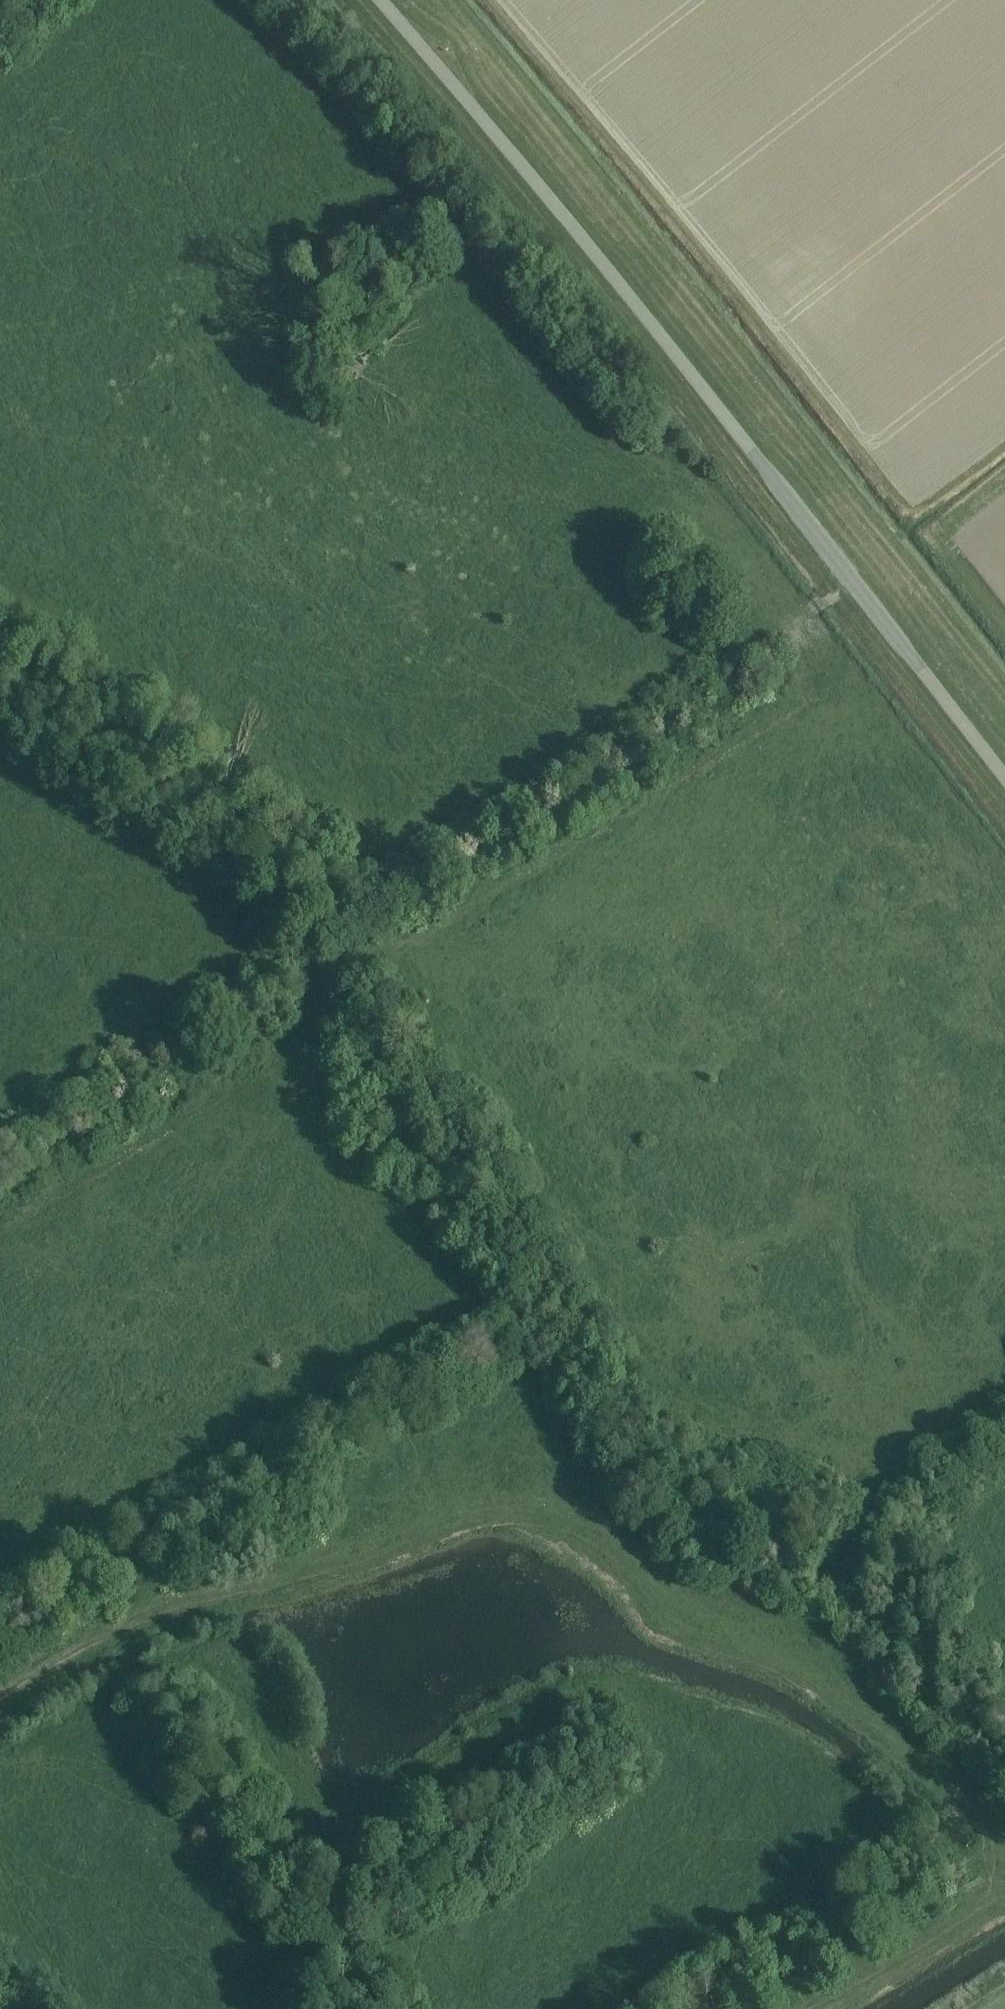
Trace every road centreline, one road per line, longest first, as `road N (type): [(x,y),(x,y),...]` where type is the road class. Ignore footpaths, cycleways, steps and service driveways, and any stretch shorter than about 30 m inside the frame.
road 1 (unclassified): [(1004,773),(377,0)]

